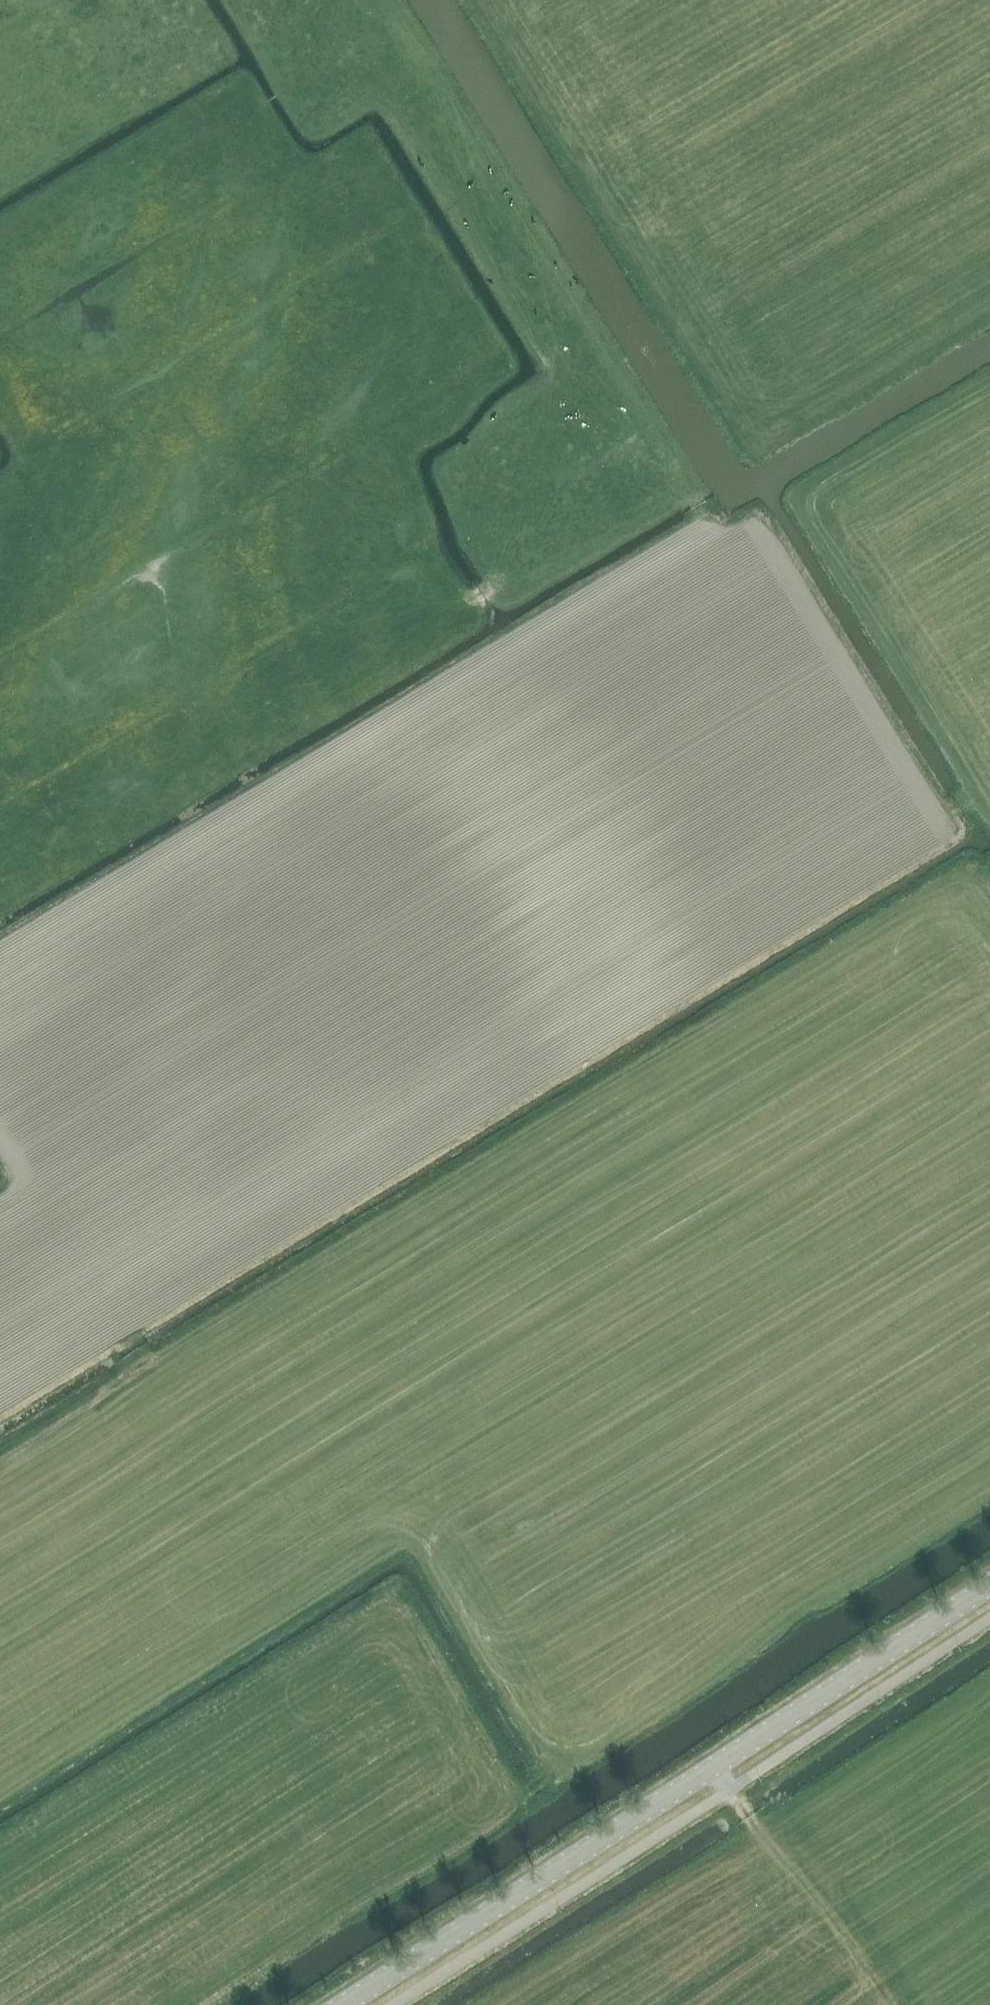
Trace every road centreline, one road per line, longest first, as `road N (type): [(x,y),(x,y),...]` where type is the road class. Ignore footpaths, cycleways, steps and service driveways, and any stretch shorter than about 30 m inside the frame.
road 1 (tertiary): [(343,2004),(989,1584)]

